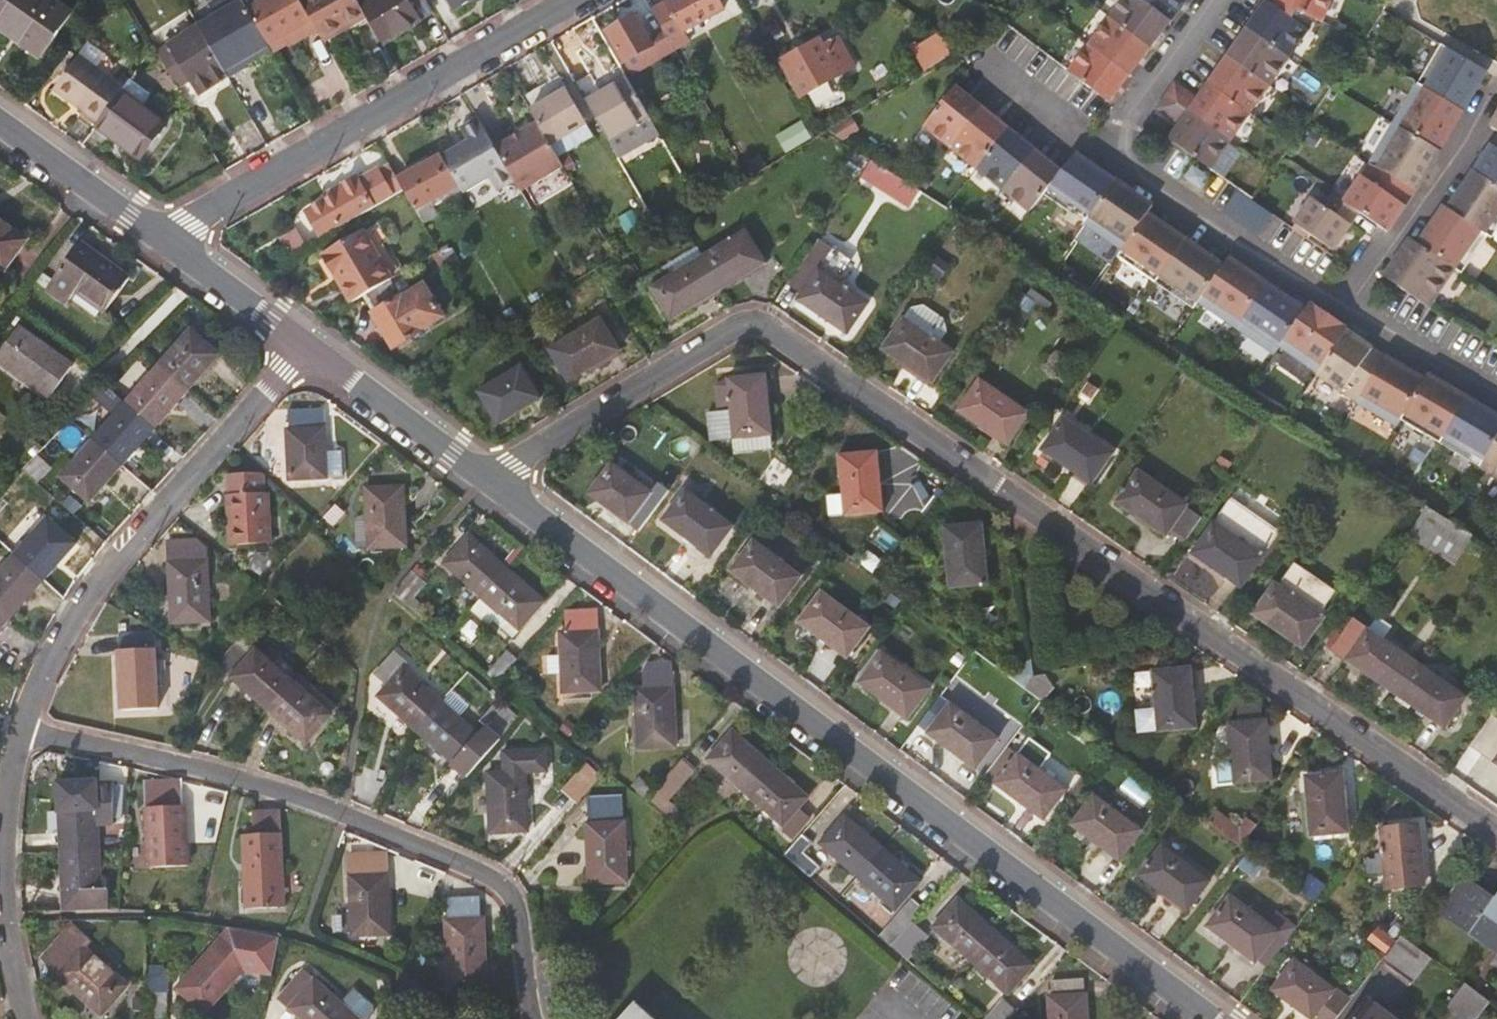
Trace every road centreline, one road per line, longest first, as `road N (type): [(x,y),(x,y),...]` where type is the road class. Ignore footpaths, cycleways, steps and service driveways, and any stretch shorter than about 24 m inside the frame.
road 1 (residential): [(1496,827),(761,324),(732,328),(485,478)]
road 2 (tertiary): [(485,478),(1211,1018)]
road 3 (residential): [(532,1018),(515,906),(484,874),(226,773),(22,730)]
road 4 (residential): [(22,730),(61,640),(98,580),(304,347)]
road 5 (residential): [(575,0),(159,235)]
road 6 (residential): [(1348,300),(1101,150),(1213,0)]
road 7 (residential): [(26,1018),(4,924),(5,825),(22,730)]
road 8 (residential): [(1348,300),(1496,82)]
road 9 (tertiary): [(304,347),(485,478)]
road 10 (tertiary): [(0,121),(159,235)]
road 11 (tertiary): [(159,235),(304,347)]
road 12 (residential): [(1348,300),(1496,394)]

